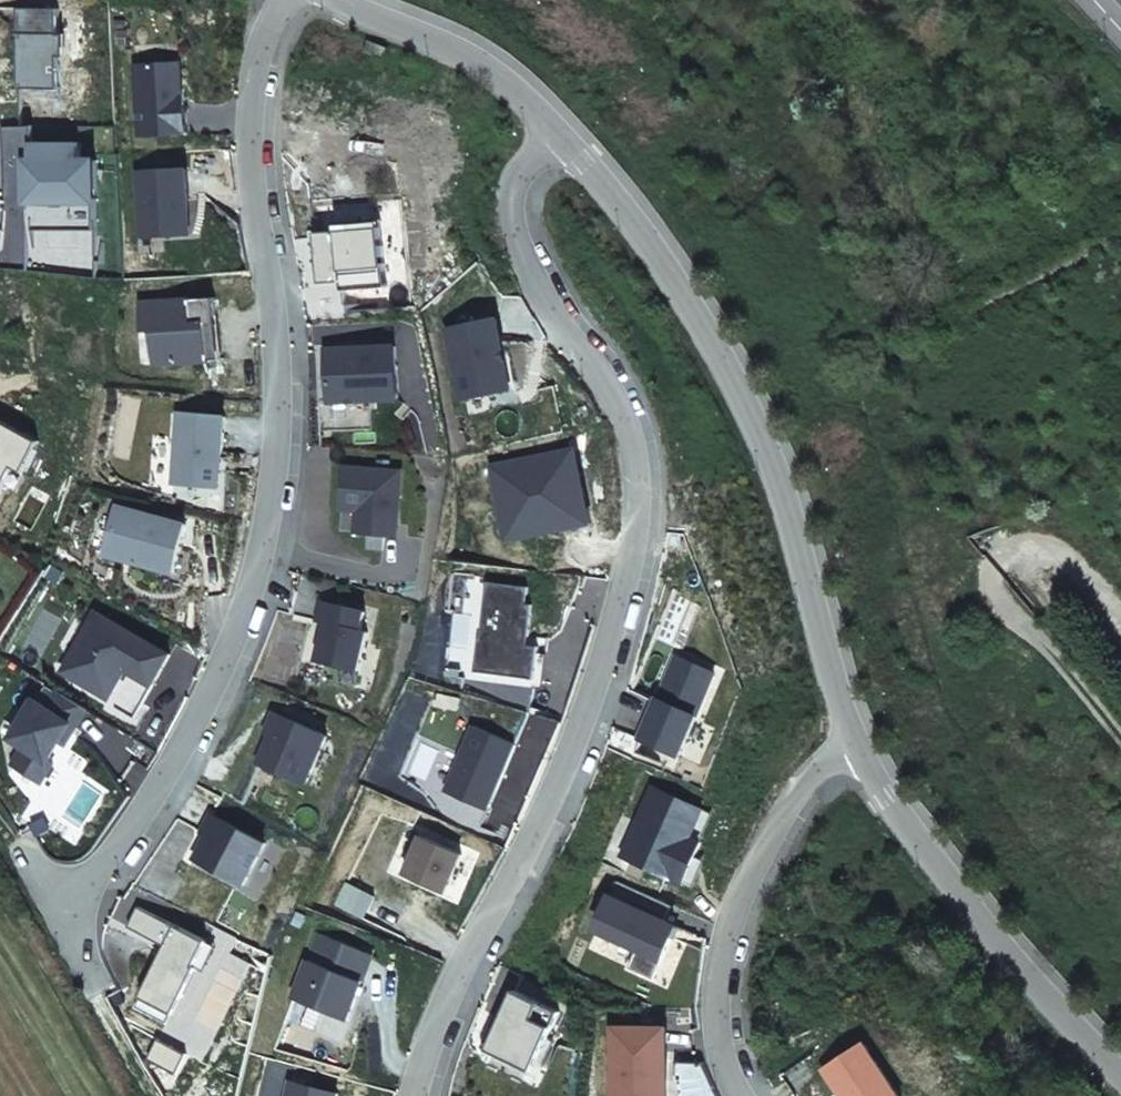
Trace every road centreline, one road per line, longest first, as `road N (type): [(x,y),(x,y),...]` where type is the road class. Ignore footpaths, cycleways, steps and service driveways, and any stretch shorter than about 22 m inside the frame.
road 1 (residential): [(557,133),(515,173),(509,220),(560,327),(611,396),(626,430),(635,463),(632,548),(566,763),(439,1015),(413,1095)]
road 2 (residential): [(63,910),(115,857),(161,786),(235,642),(254,578),(277,455),(277,392),(276,325),(246,130),(249,83),(281,0)]
road 3 (residential): [(857,742),(759,408),(557,133)]
road 4 (residential): [(1120,1079),(882,797),(857,742)]
road 5 (residential): [(857,742),(821,765),(783,810),(738,896),(717,972),(715,1029),(741,1095)]
road 6 (residential): [(557,133),(463,54),(342,0)]

